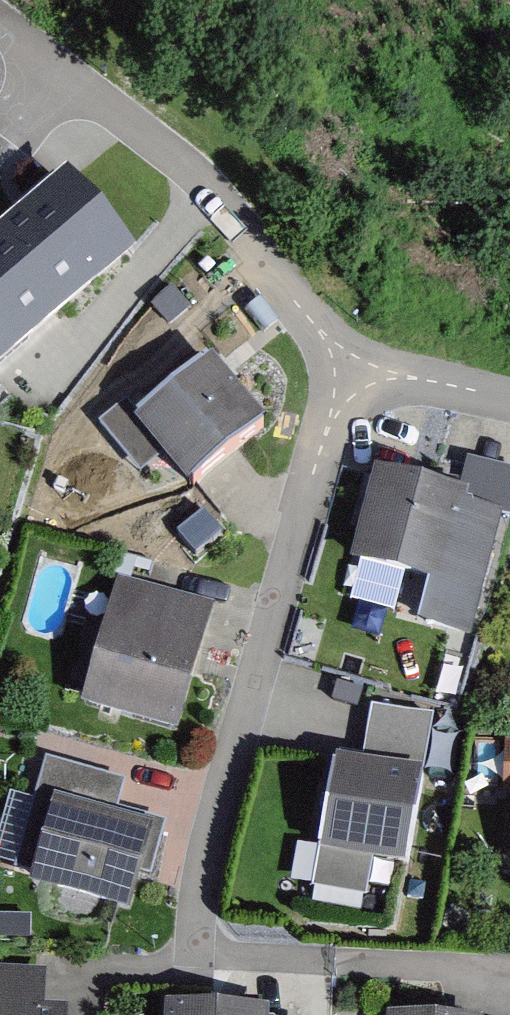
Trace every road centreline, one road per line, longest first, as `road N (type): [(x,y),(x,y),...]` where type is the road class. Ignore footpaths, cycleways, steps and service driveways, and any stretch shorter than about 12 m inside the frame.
road 1 (residential): [(345,376),(221,802),(198,965)]
road 2 (residential): [(345,376),(328,324),(208,181),(53,63),(22,116)]
road 3 (residential): [(509,416),(345,376)]

